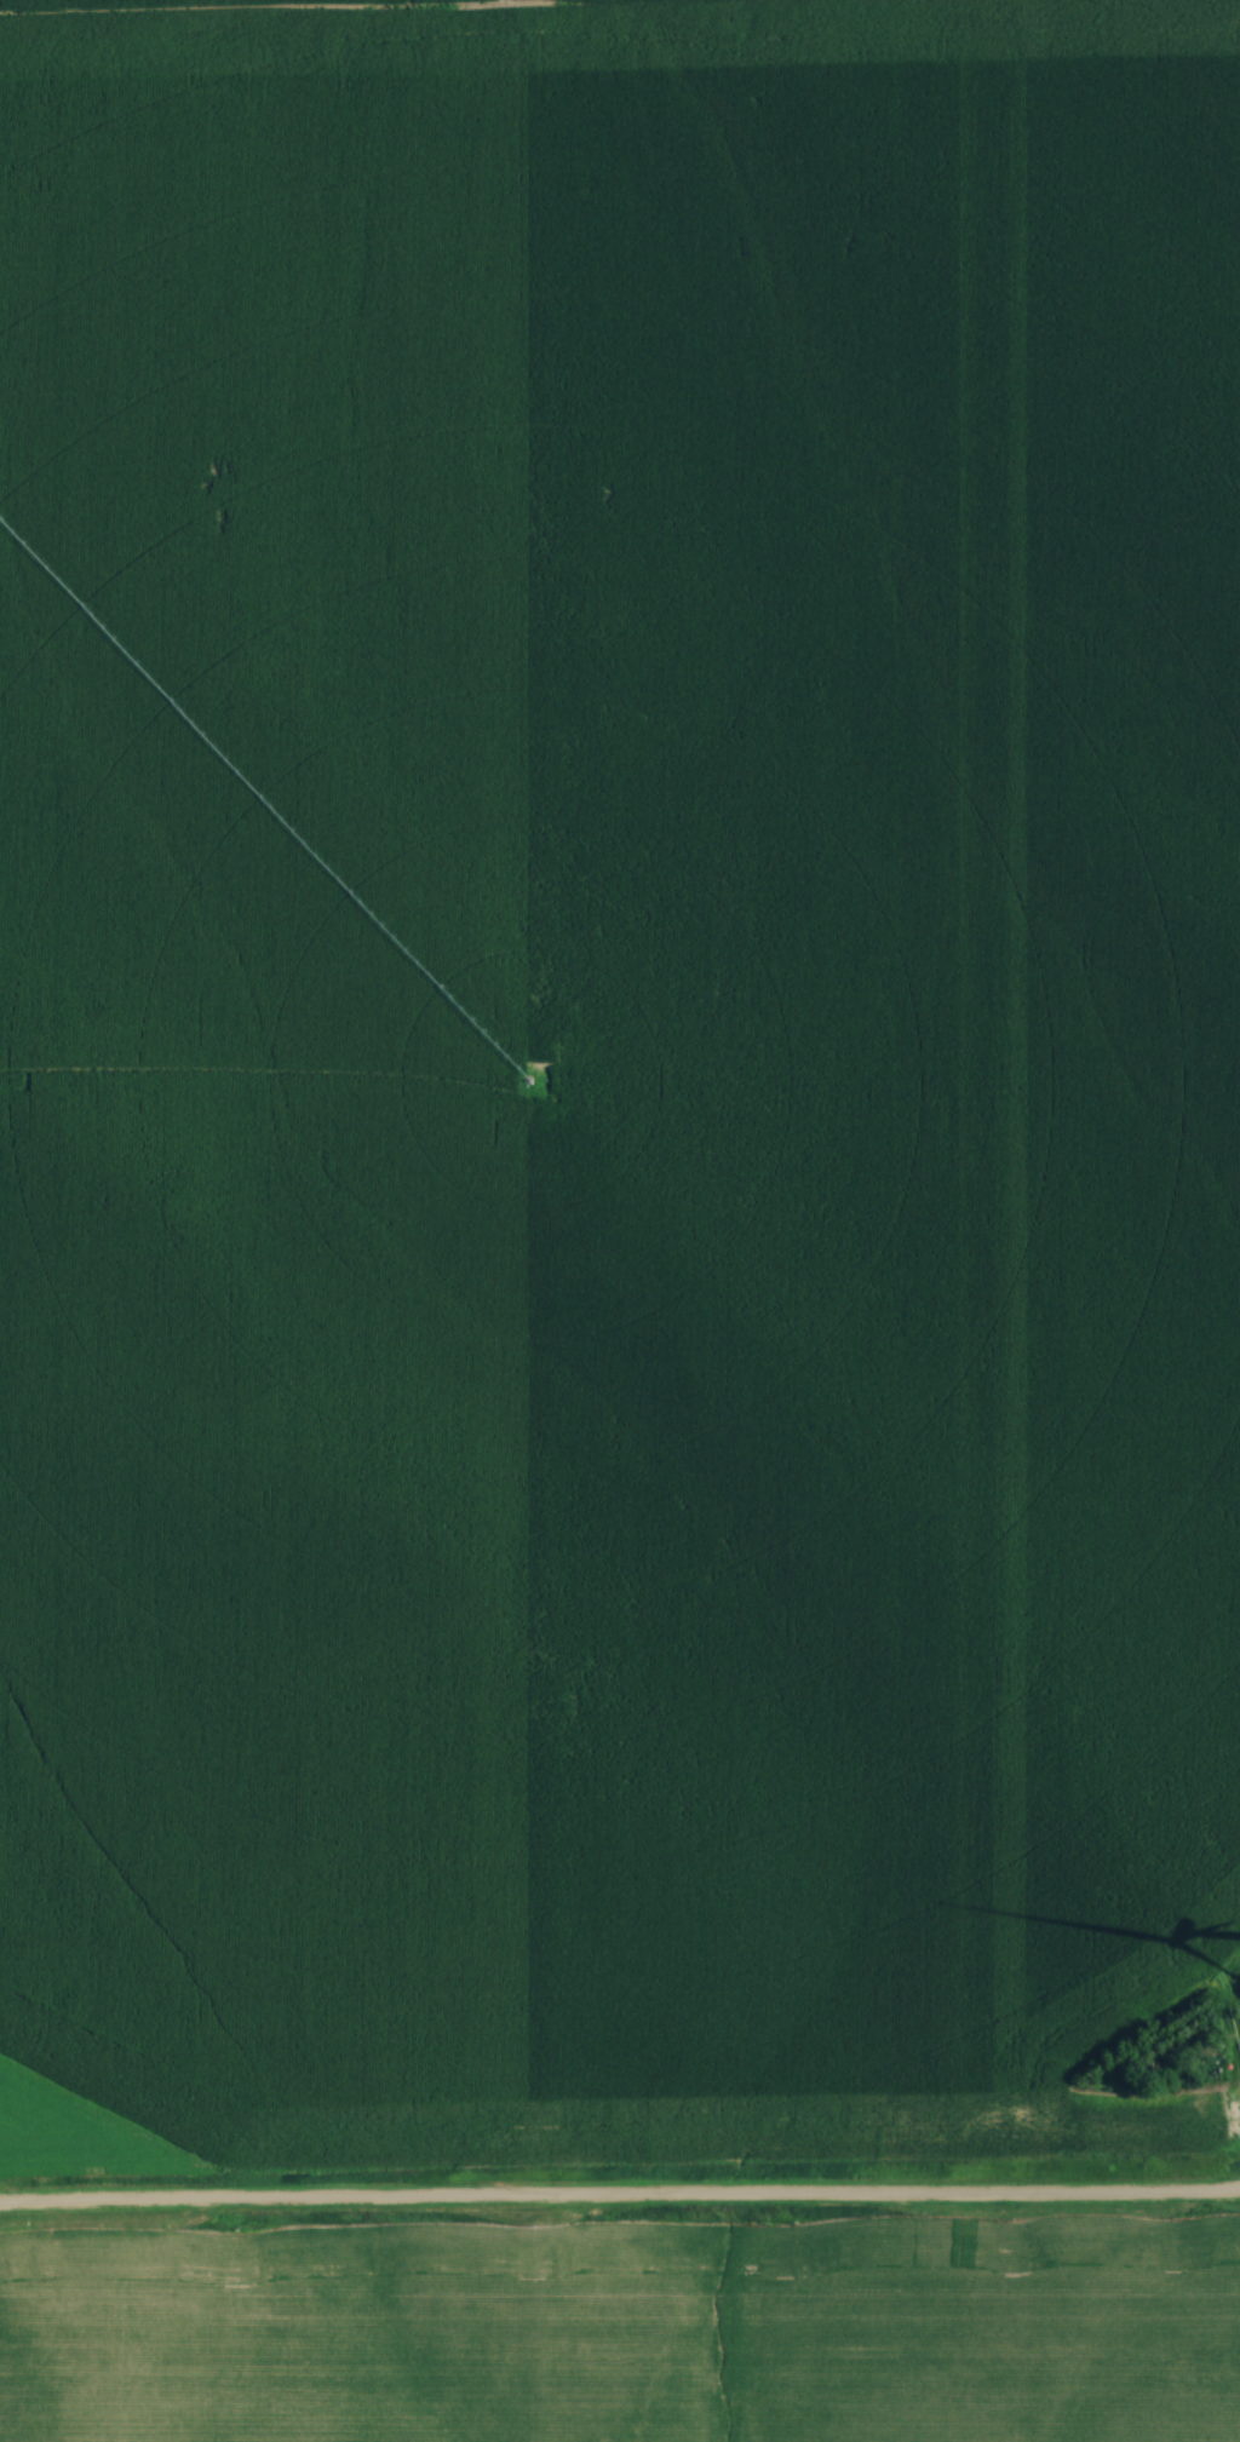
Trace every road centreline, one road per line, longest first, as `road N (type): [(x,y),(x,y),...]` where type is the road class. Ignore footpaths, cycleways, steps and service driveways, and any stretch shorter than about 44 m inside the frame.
road 1 (residential): [(1239,2195),(0,2210)]

